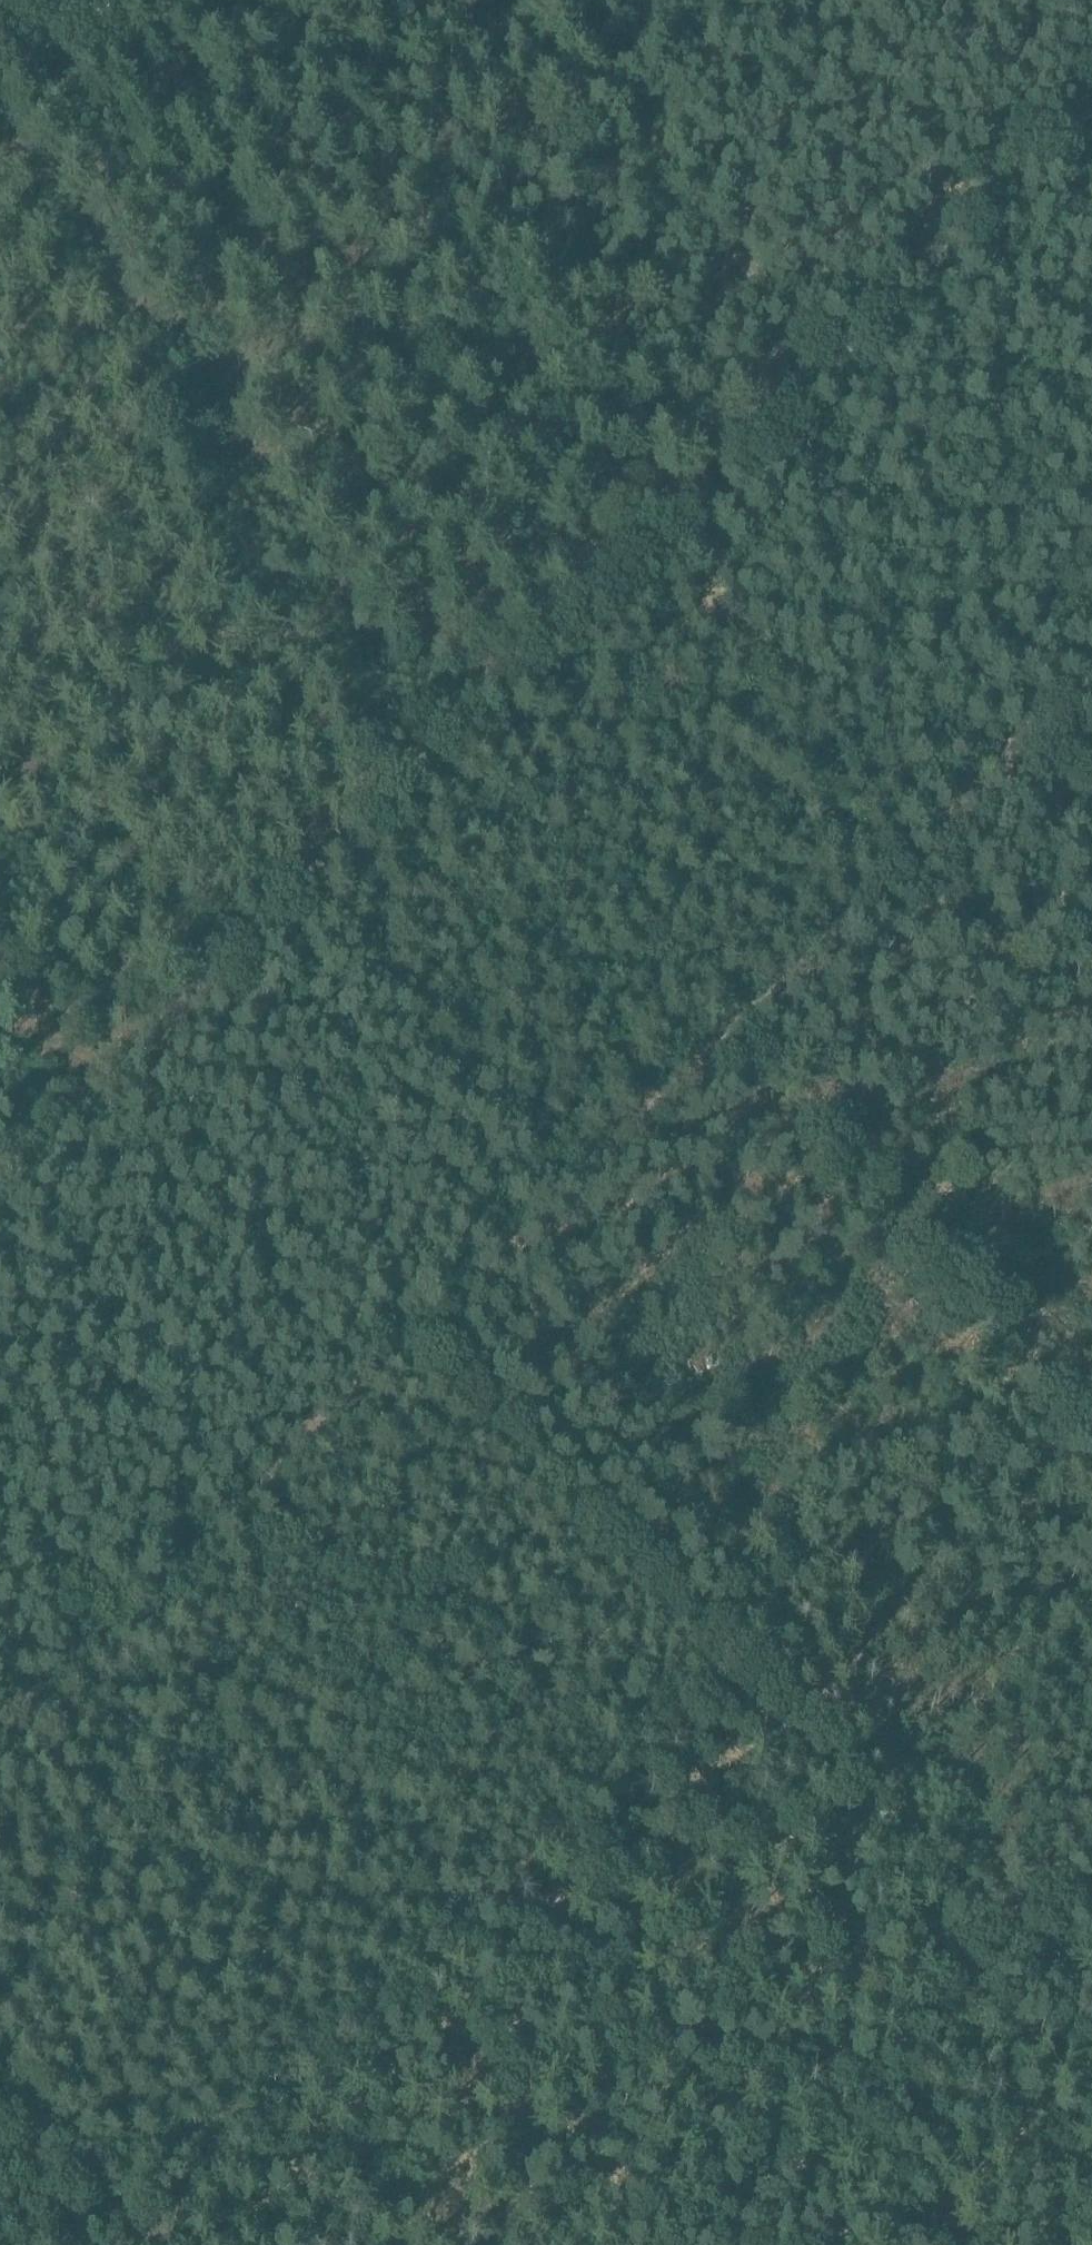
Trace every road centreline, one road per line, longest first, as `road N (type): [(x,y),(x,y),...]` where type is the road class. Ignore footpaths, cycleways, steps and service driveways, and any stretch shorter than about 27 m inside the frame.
road 1 (track): [(1091,673),(0,1734)]
road 2 (track): [(111,1059),(1091,2017)]
road 3 (track): [(1091,102),(111,1059)]
road 4 (track): [(724,1662),(148,2234)]
road 5 (track): [(936,825),(643,542)]
road 6 (track): [(176,1127),(0,1311)]
road 7 (track): [(0,2093),(160,2244)]
road 8 (track): [(0,955),(86,1074),(111,1059)]

